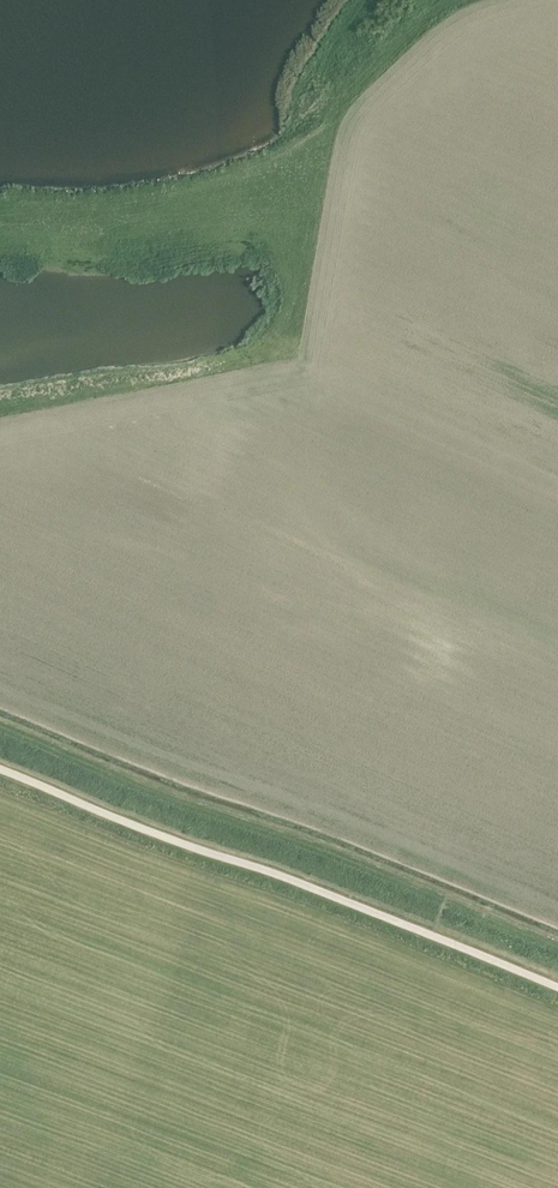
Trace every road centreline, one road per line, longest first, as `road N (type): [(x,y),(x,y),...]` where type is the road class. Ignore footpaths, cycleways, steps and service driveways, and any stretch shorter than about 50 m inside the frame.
road 1 (unclassified): [(0,768),(557,987)]

